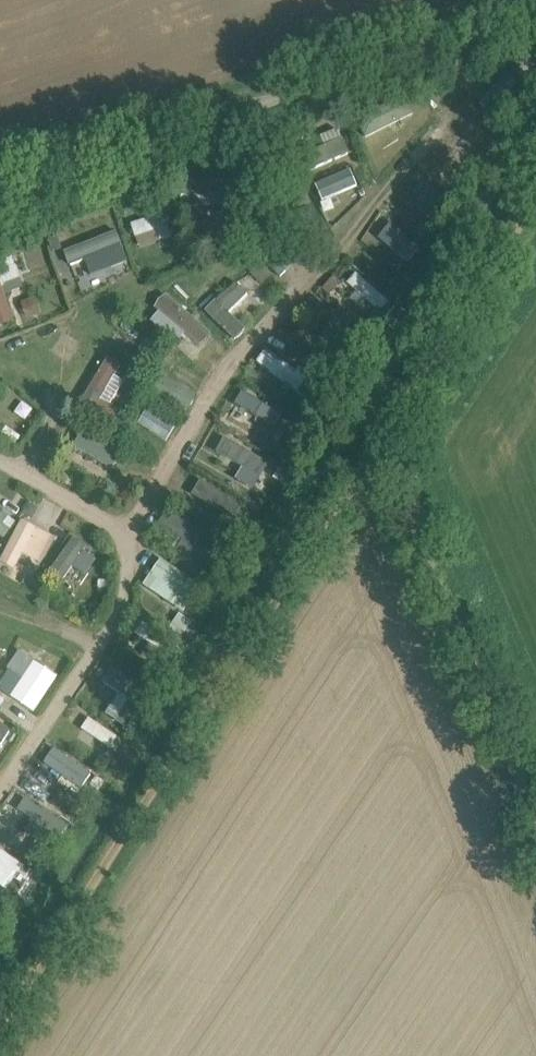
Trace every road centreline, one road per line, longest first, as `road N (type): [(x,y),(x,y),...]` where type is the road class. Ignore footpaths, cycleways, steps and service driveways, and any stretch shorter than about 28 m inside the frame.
road 1 (track): [(377,438),(0,1035)]
road 2 (unclassified): [(0,197),(535,4)]
road 3 (track): [(535,812),(377,438)]
road 4 (track): [(535,185),(377,438)]

